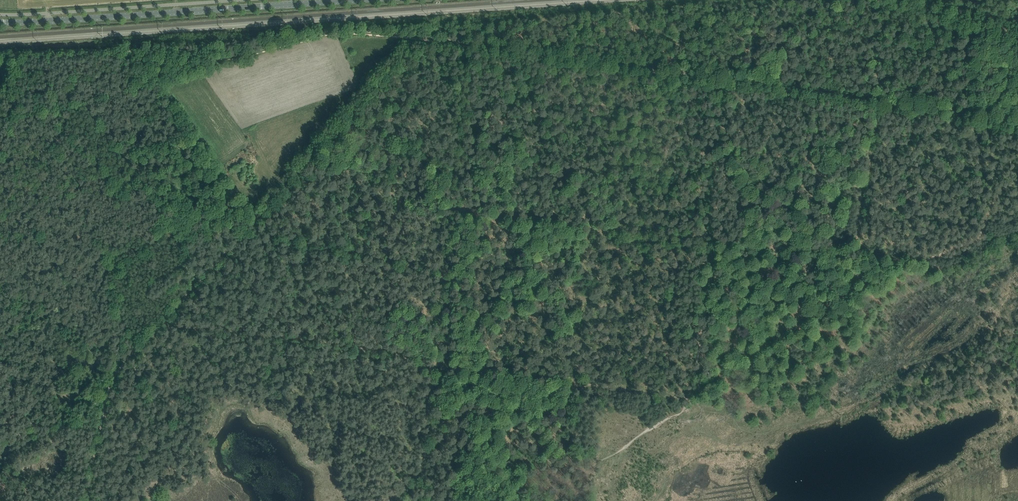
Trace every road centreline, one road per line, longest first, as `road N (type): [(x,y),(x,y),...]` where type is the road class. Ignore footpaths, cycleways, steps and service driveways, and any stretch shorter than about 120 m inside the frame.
road 1 (track): [(421,39),(1017,115)]
road 2 (track): [(161,321),(310,332),(432,358),(689,393)]
road 3 (track): [(421,39),(133,352)]
road 4 (secondary): [(11,22),(352,0)]
road 5 (track): [(689,393),(718,233),(854,247)]
road 6 (track): [(133,352),(100,407),(81,500)]
road 7 (track): [(854,247),(880,97)]

